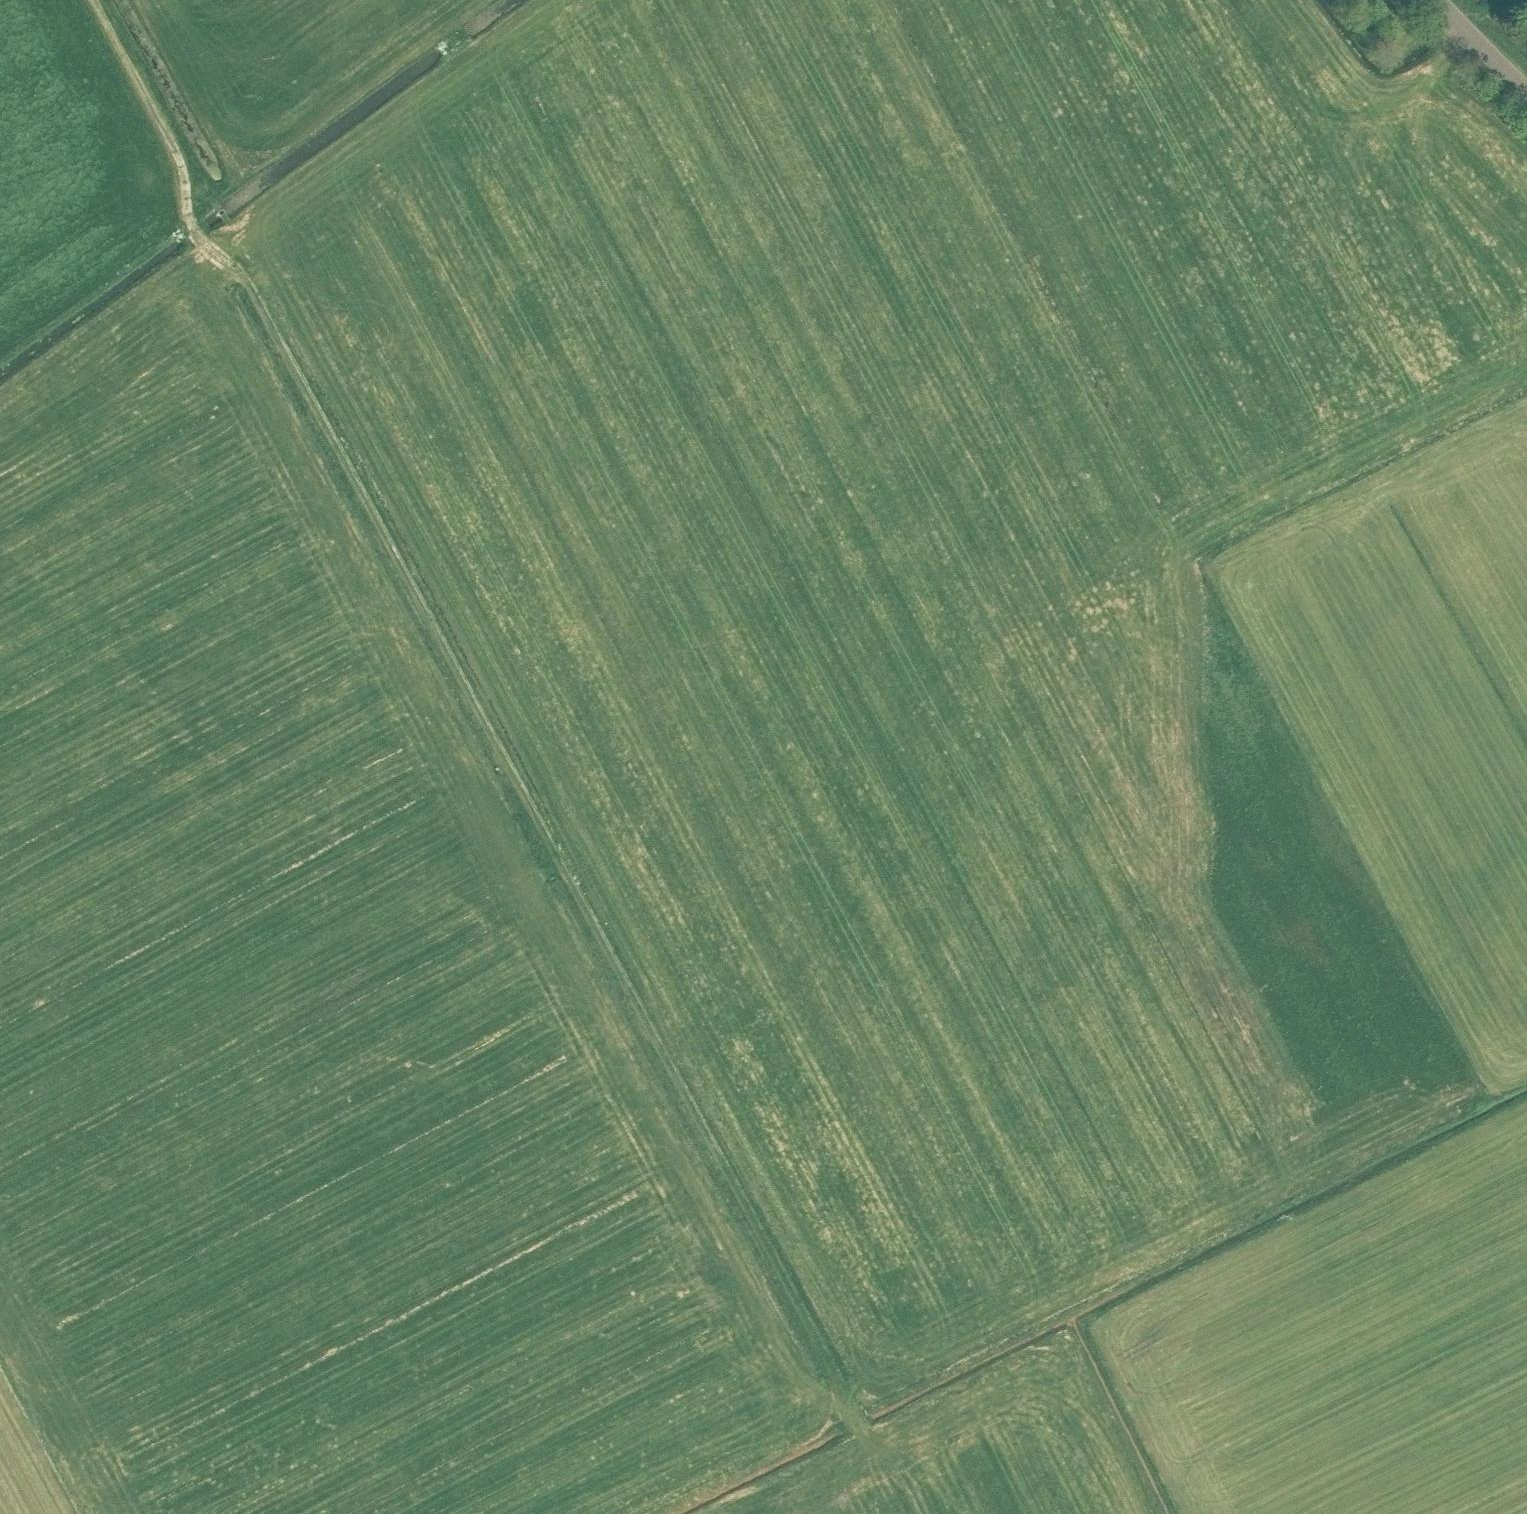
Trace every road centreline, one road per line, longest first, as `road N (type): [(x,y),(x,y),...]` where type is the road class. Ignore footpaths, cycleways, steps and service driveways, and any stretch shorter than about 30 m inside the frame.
road 1 (track): [(94,0),(176,146),(189,223),(205,253),(242,273),(859,1419)]
road 2 (tertiary): [(1526,91),(1438,0)]

